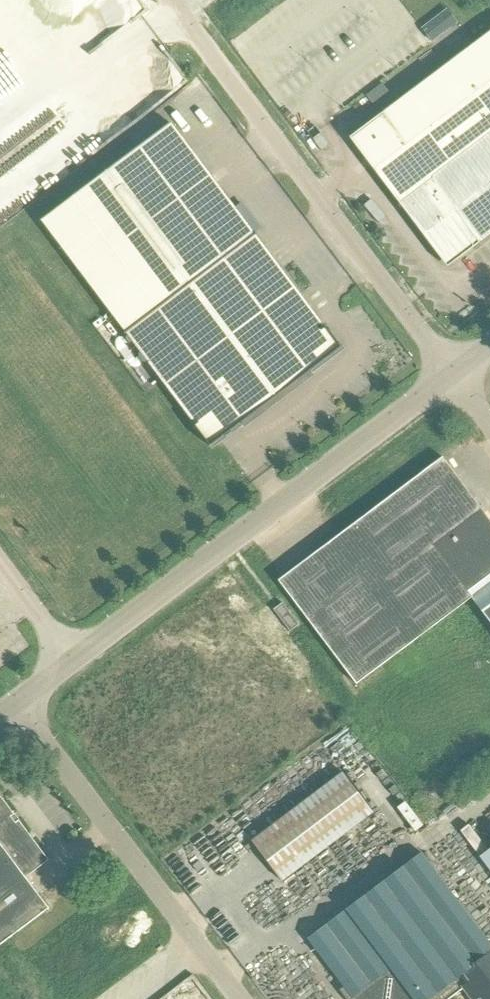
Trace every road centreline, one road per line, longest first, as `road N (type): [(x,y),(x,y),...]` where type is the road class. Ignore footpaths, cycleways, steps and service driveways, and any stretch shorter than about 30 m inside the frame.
road 1 (unclassified): [(76,652),(449,372)]
road 2 (unclassified): [(449,372),(178,0)]
road 3 (unclassified): [(240,998),(16,693)]
road 4 (unclassified): [(76,652),(0,551)]

